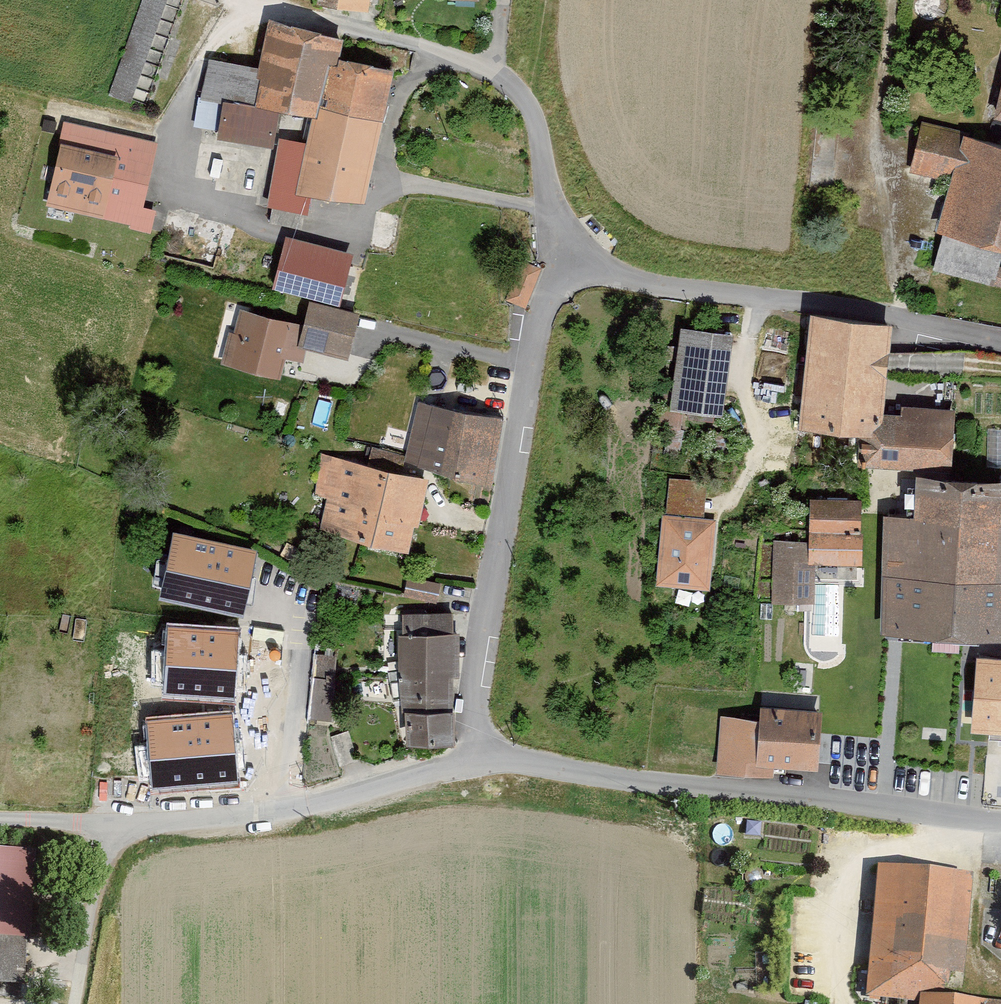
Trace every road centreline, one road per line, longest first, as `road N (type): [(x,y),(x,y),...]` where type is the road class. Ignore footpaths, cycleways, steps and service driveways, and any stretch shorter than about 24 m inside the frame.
road 1 (residential): [(478,755),(1000,824)]
road 2 (residential): [(556,264),(531,368),(478,755)]
road 3 (residential): [(556,264),(535,119),(505,81),(464,61),(254,0)]
road 4 (residential): [(1000,338),(556,264)]
road 5 (residential): [(478,755),(311,805),(111,826)]
road 6 (track): [(890,0),(874,125),(902,316)]
road 7 (track): [(76,1003),(111,826),(0,827)]

